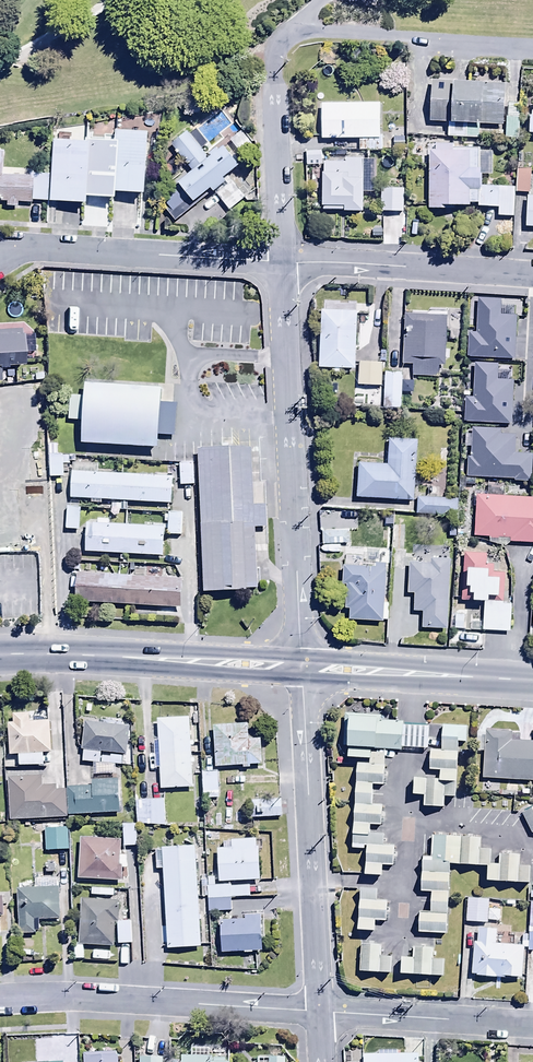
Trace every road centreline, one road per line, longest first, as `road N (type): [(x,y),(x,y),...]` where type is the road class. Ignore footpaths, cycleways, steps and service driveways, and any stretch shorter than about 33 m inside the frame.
road 1 (residential): [(532,45),(363,33),(286,37),(274,55),(282,260)]
road 2 (residential): [(282,260),(301,667)]
road 3 (residential): [(301,667),(320,1011)]
road 4 (residential): [(0,1000),(81,995),(320,1011)]
road 5 (secondary): [(301,667),(0,655)]
road 6 (residential): [(282,260),(0,252)]
road 7 (residential): [(532,273),(282,260)]
road 8 (secondary): [(532,681),(301,667)]
road 9 (residential): [(320,1011),(532,1024)]

